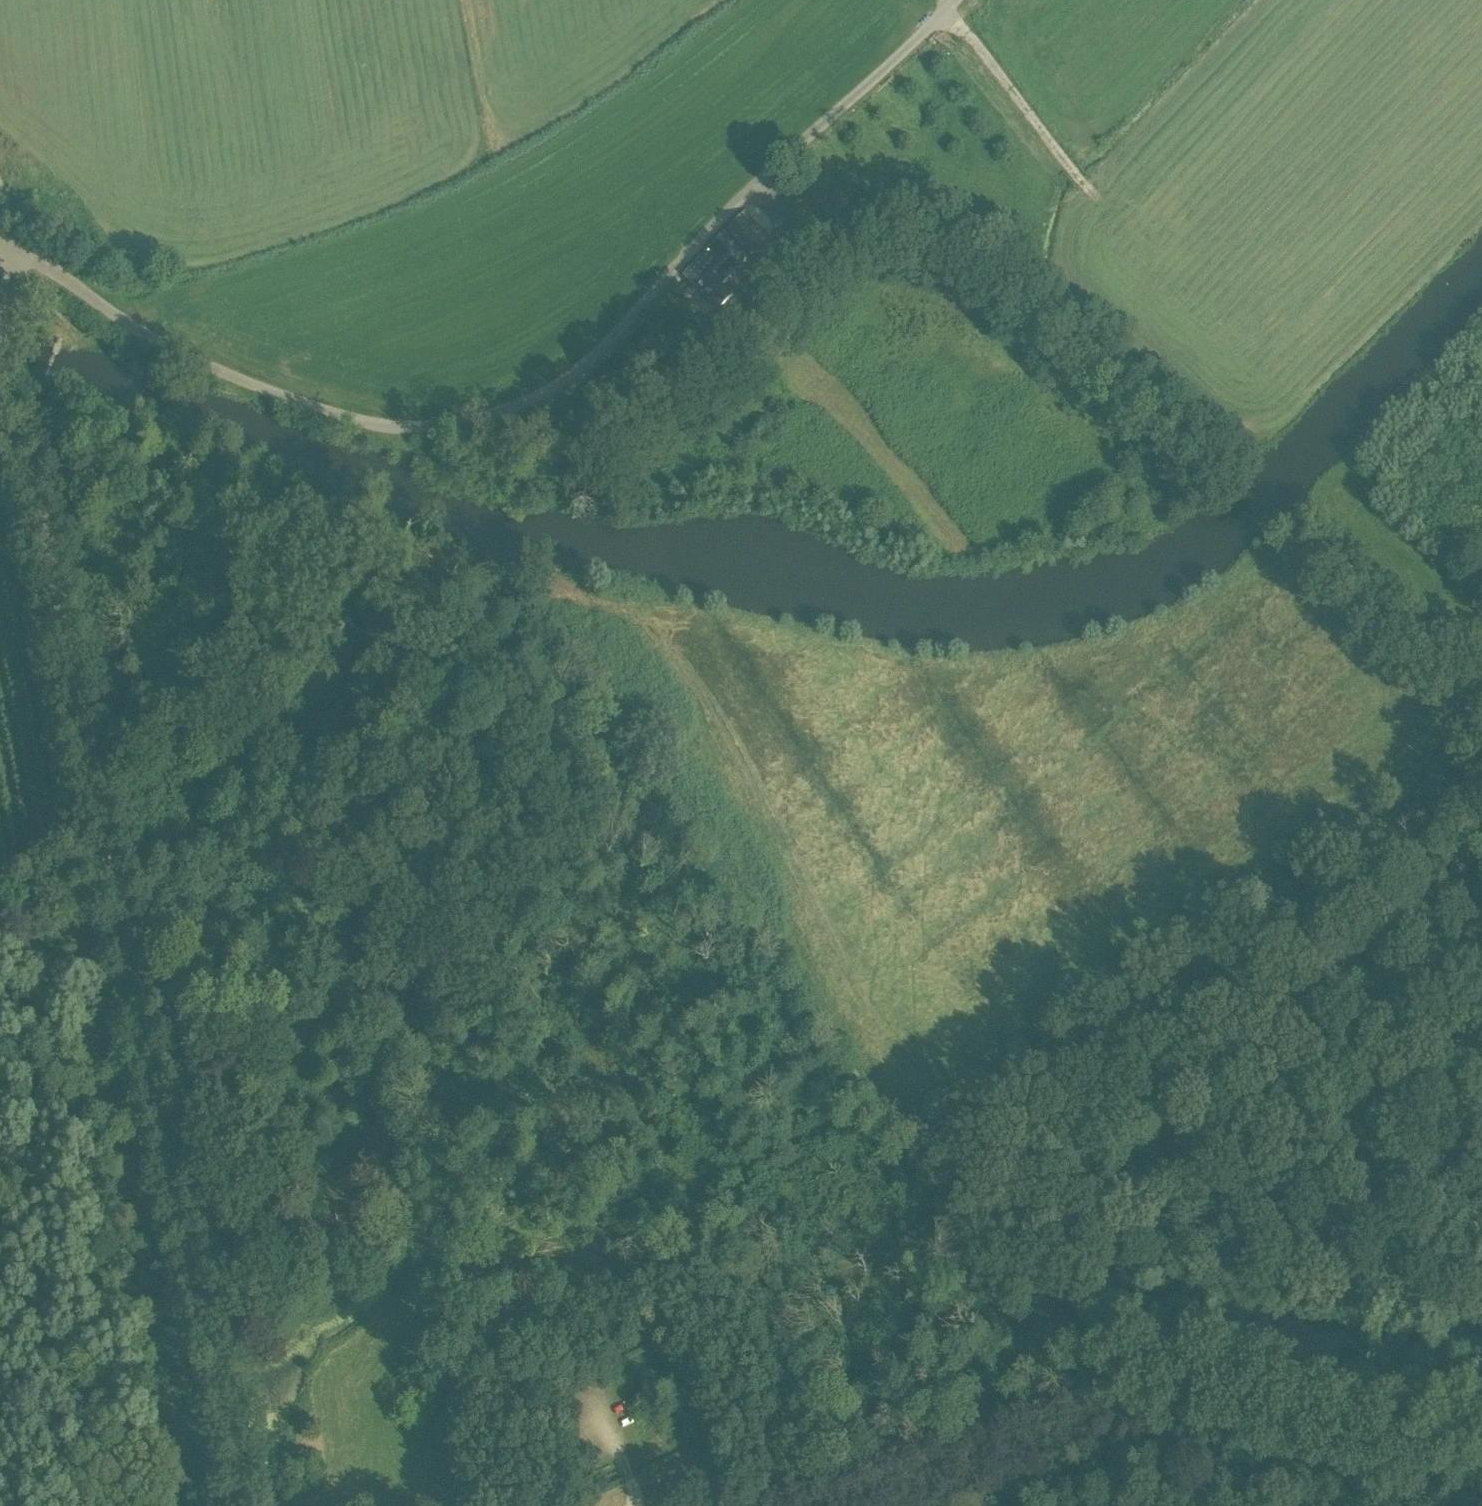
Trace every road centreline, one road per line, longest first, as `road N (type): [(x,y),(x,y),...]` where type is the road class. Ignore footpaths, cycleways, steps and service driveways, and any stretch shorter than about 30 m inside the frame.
road 1 (unclassified): [(240,1505),(0,299)]
road 2 (unclassified): [(0,255),(44,264),(193,360),(381,427),(505,410),(563,381),(601,350),(714,225),(948,11)]
road 3 (unclassified): [(1481,1503),(1323,1451),(1180,1423),(1068,1428),(1021,1439),(829,1505)]
road 4 (track): [(1108,1425),(1127,1380),(1115,1250),(1134,1215),(1344,1105),(1481,990)]
road 5 (track): [(1125,1231),(991,1165),(941,1121),(929,1094)]
road 6 (track): [(1092,196),(948,11),(948,0)]

